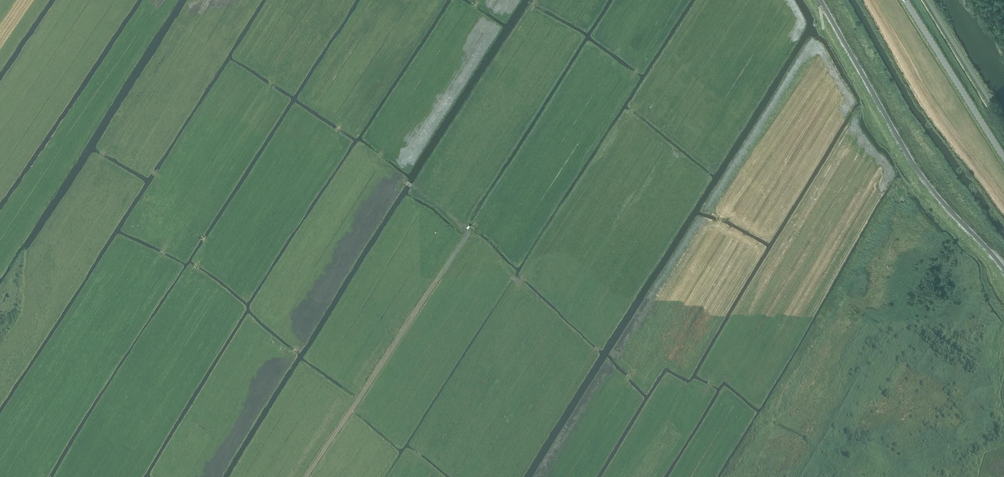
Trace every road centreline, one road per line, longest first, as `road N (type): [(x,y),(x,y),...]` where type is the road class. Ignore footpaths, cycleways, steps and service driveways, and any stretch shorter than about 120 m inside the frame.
road 1 (unclassified): [(1003,270),(913,165),(820,0)]
road 2 (tertiary): [(1003,158),(906,0)]

